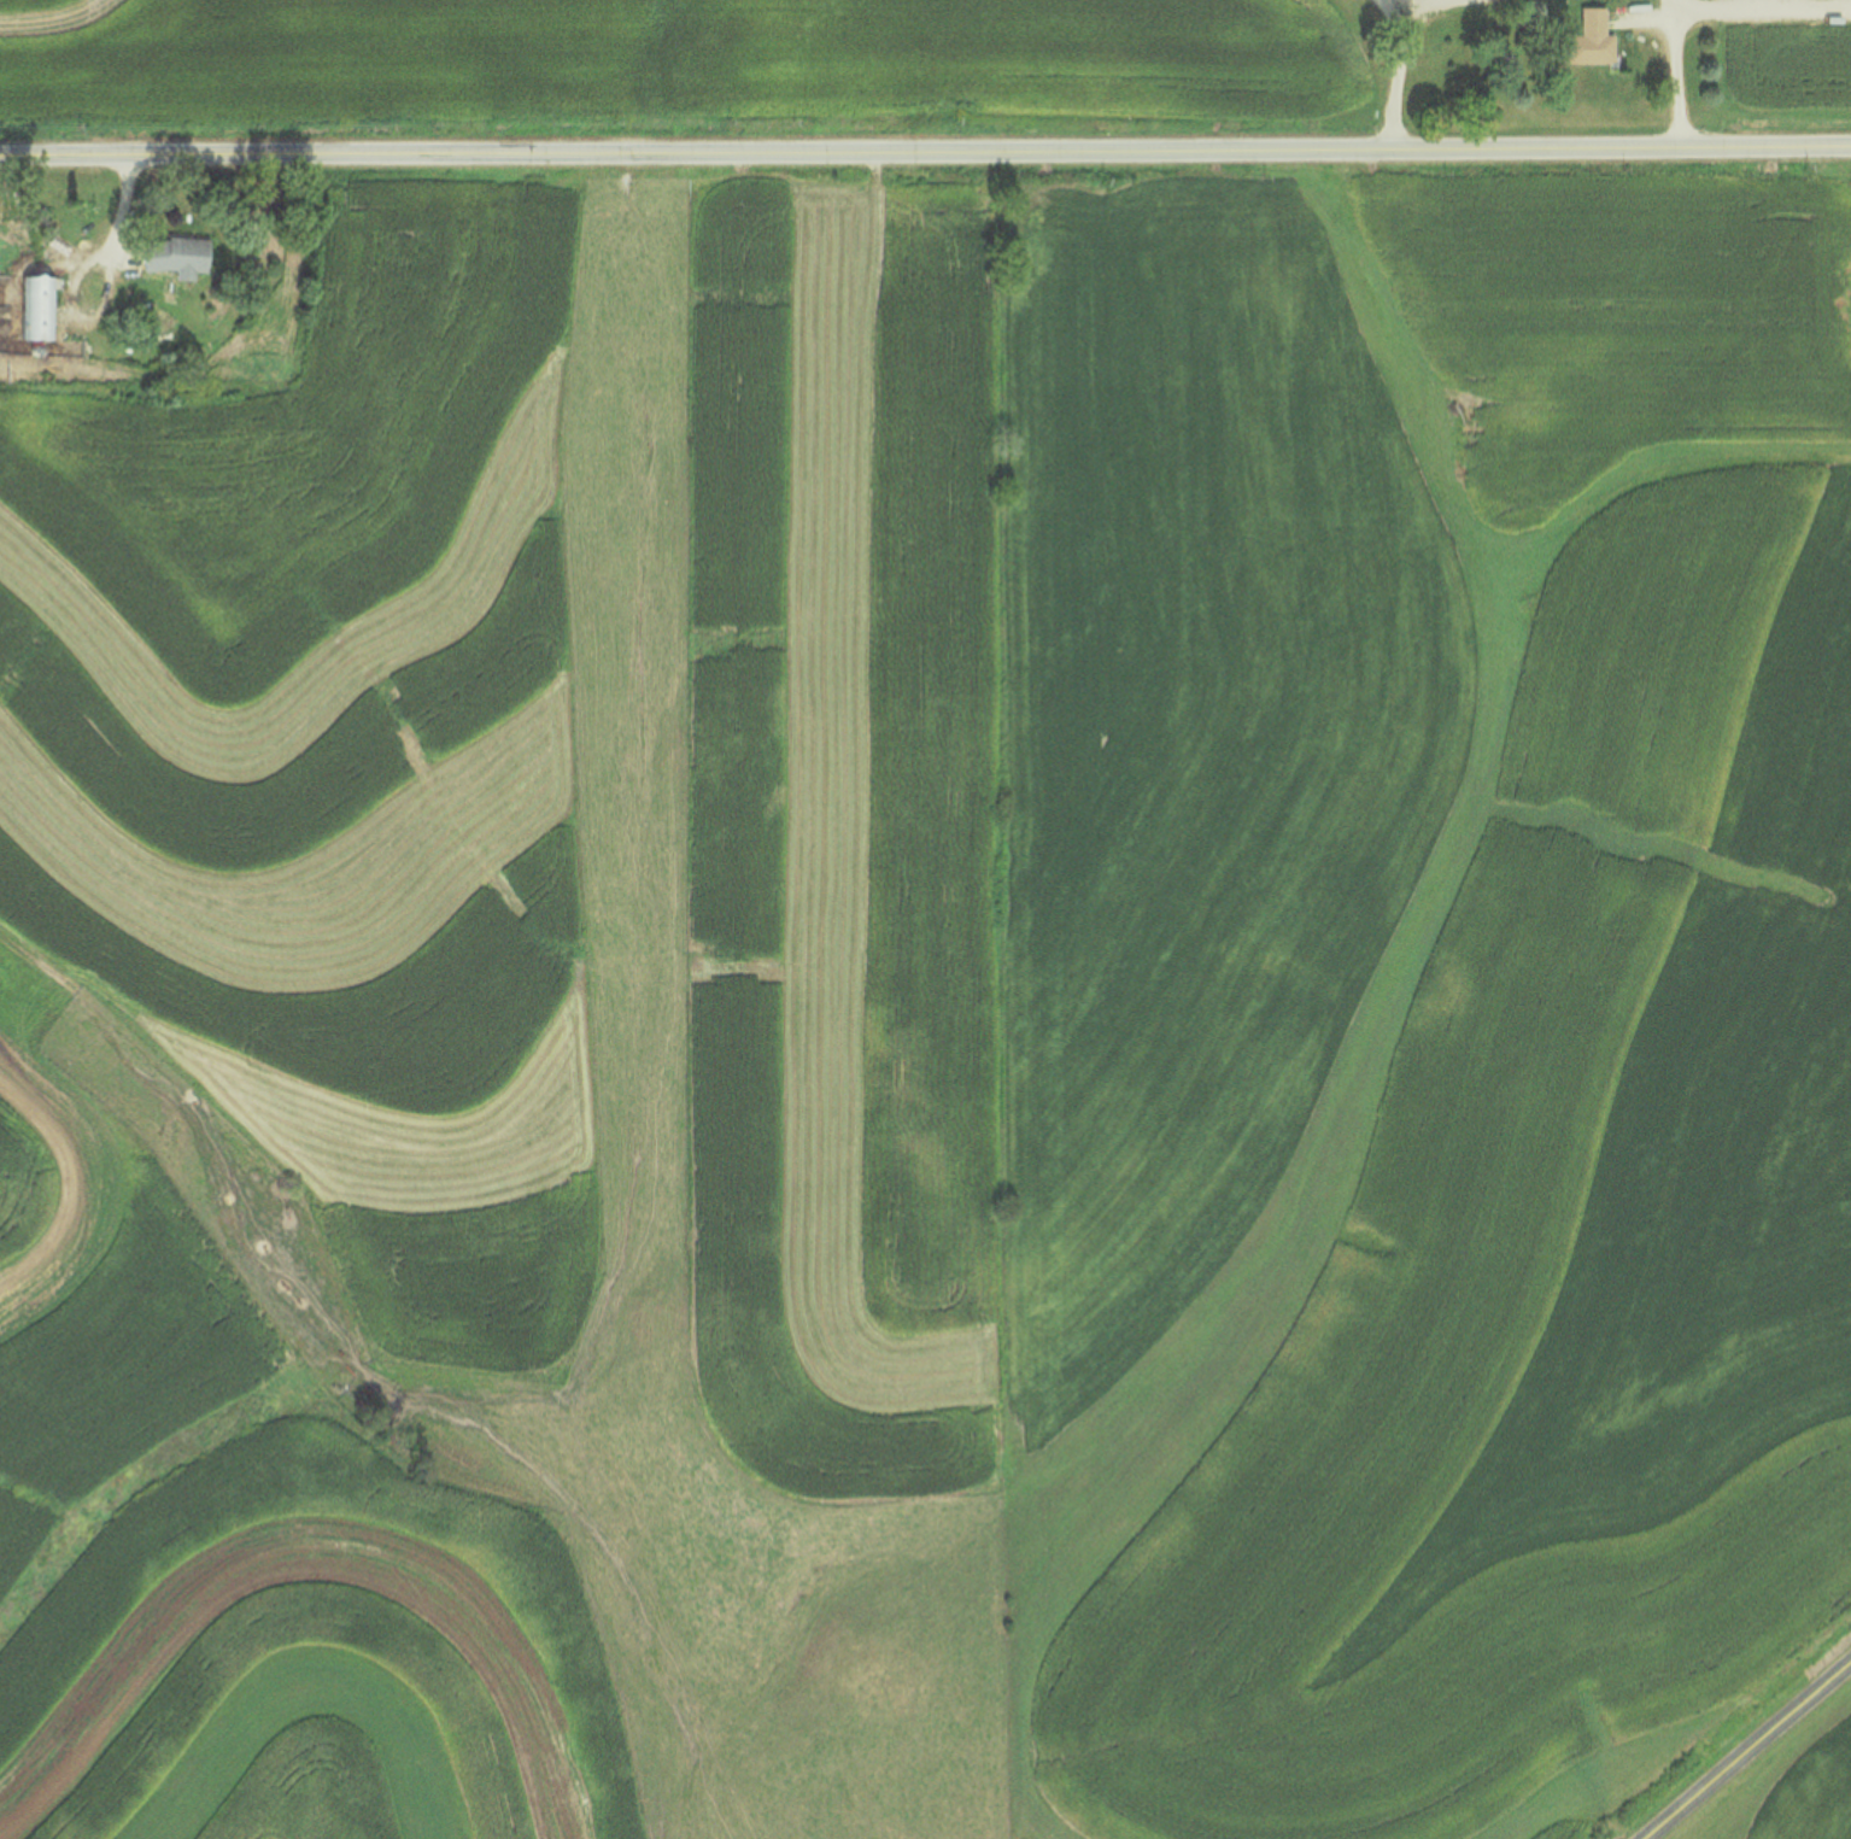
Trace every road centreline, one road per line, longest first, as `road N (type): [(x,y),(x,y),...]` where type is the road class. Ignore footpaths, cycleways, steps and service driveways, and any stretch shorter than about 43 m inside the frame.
road 1 (primary): [(0,155),(1850,147)]
road 2 (secondary): [(1649,1838),(1850,1665)]

